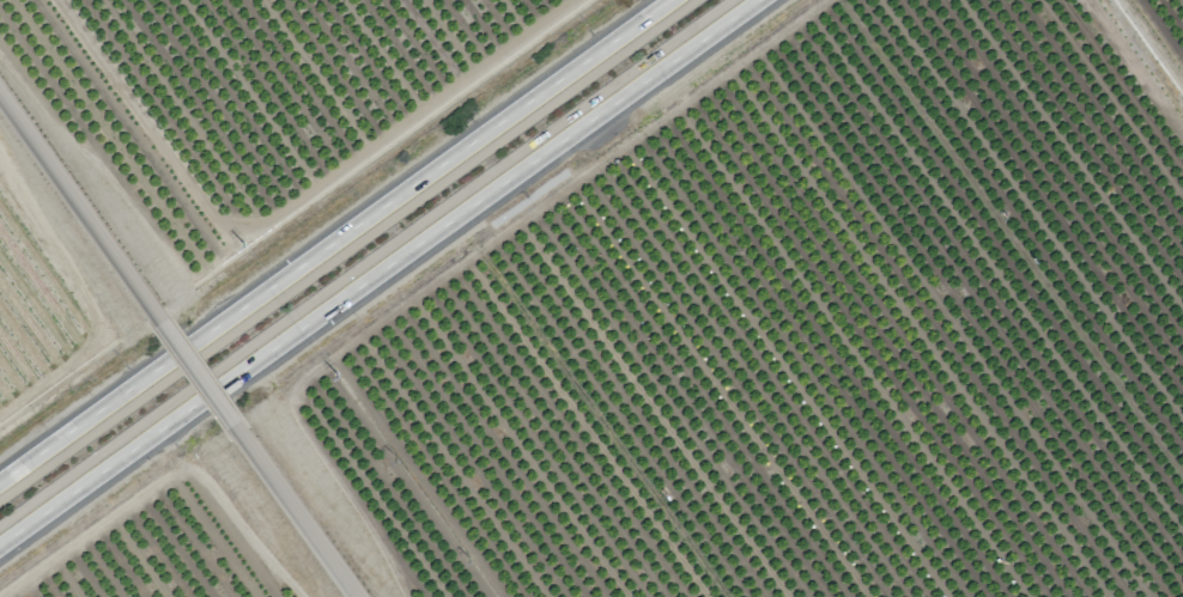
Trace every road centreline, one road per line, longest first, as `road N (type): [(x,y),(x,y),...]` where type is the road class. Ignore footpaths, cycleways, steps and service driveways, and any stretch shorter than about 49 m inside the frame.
road 1 (motorway): [(0,547),(767,0)]
road 2 (motorway): [(684,0),(0,487)]

